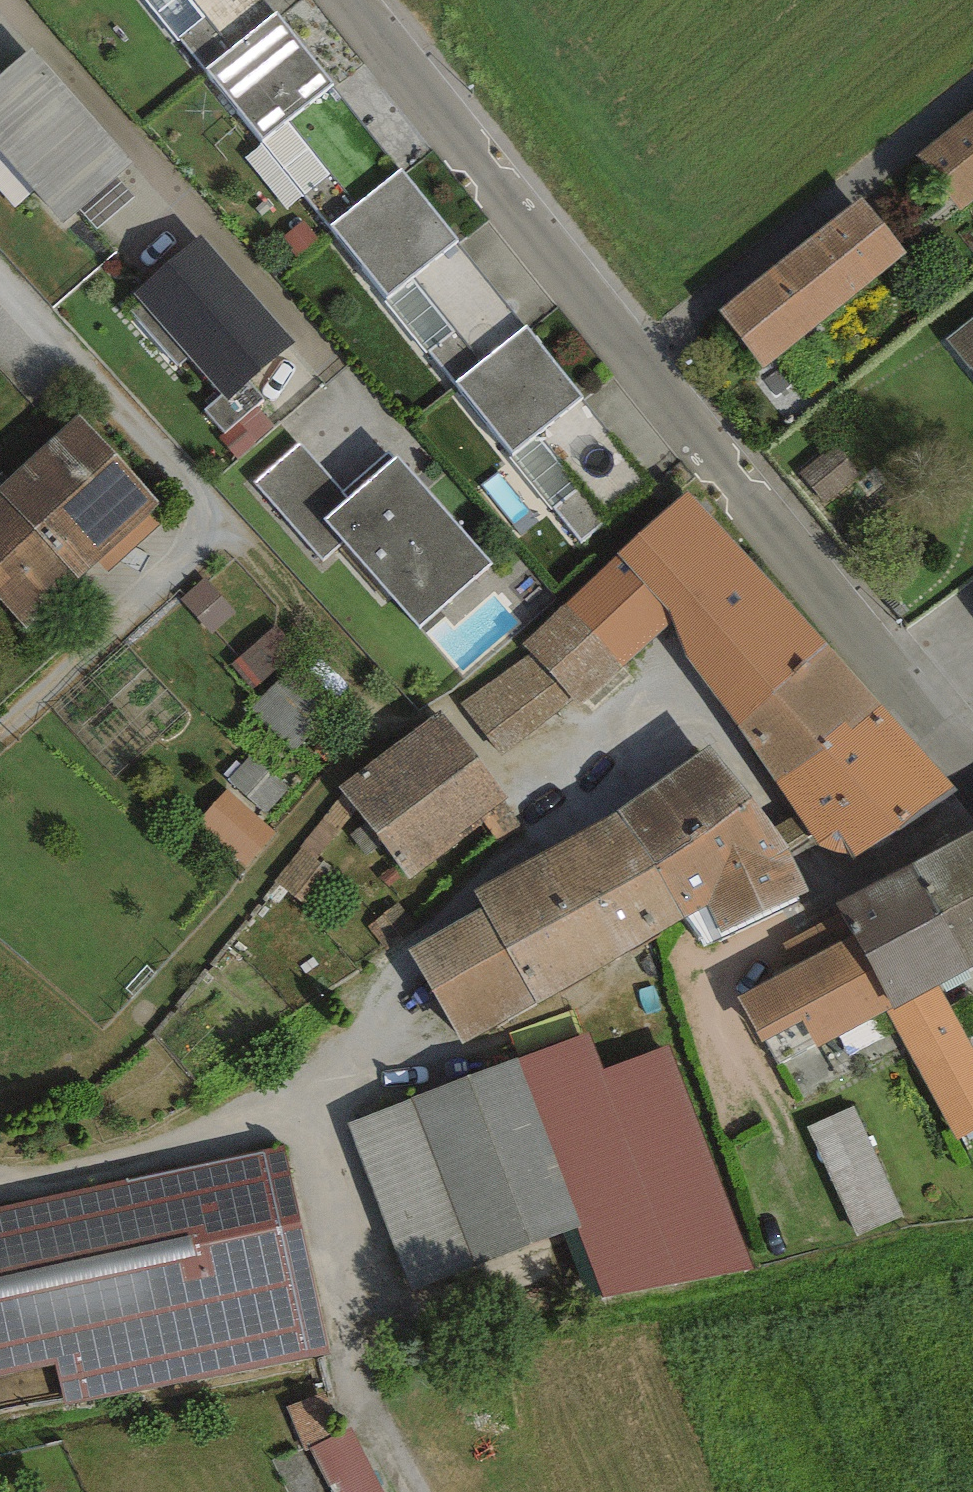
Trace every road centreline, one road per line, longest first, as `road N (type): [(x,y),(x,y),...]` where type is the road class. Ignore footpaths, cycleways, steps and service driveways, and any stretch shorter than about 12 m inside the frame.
road 1 (residential): [(972,764),(915,713),(349,0)]
road 2 (track): [(0,1199),(300,1118),(408,1491)]

